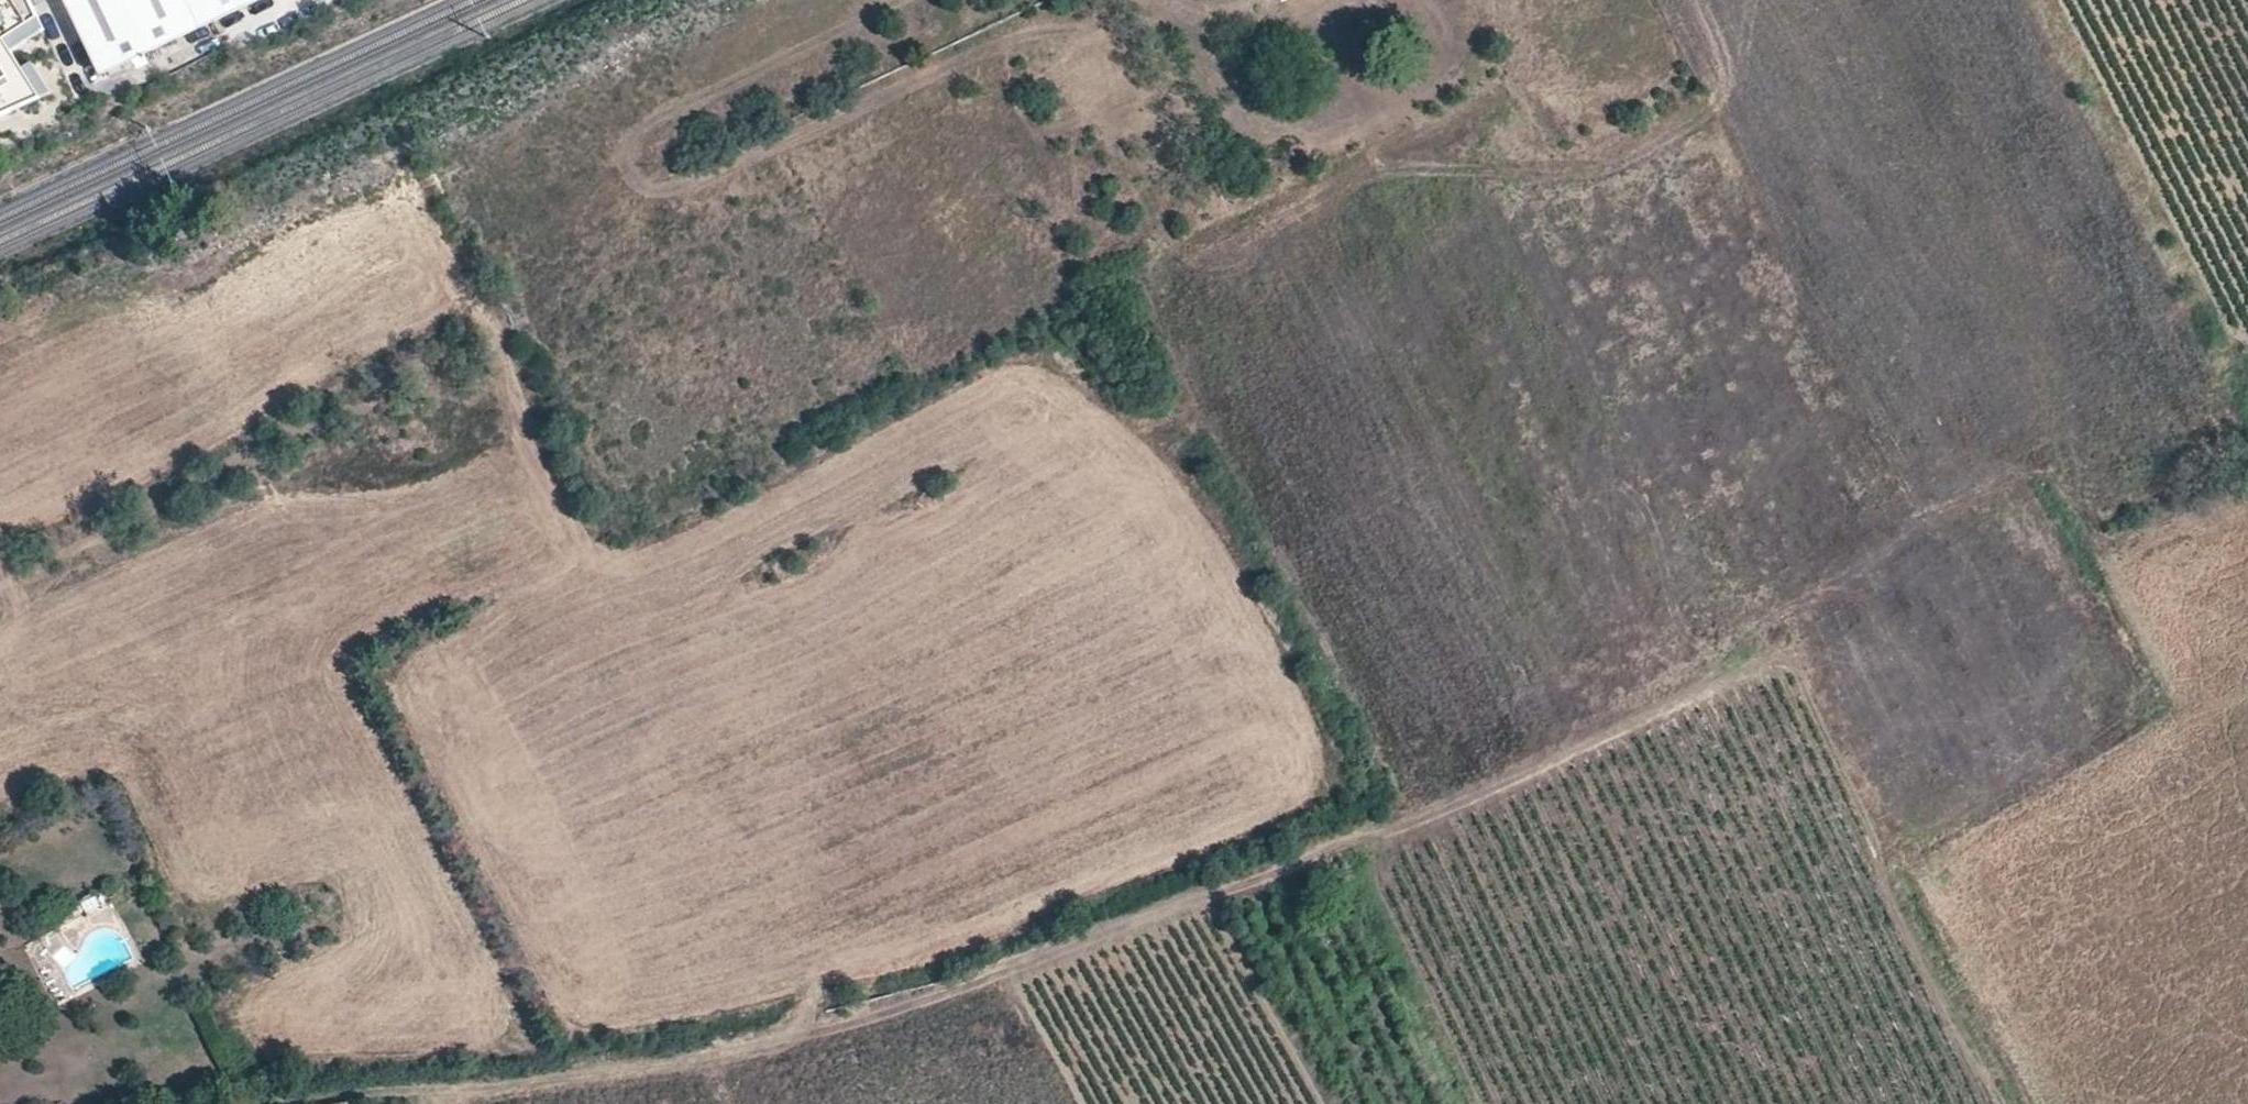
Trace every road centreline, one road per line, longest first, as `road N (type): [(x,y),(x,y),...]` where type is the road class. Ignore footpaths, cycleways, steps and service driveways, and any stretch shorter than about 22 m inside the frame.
road 1 (track): [(1769,644),(1349,840),(888,1005),(773,1040),(407,1081),(282,1103)]

